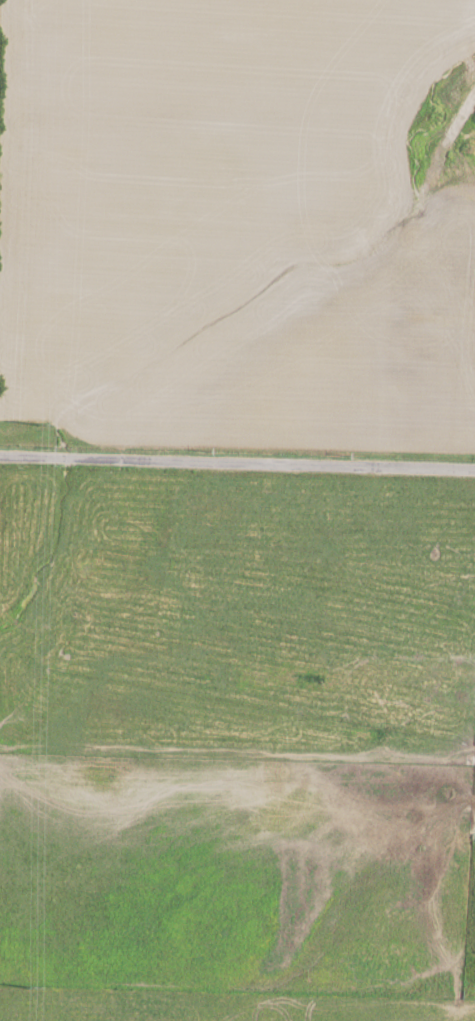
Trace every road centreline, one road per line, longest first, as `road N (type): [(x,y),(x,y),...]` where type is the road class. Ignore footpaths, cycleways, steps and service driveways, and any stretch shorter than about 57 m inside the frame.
road 1 (residential): [(474,471),(0,460)]

